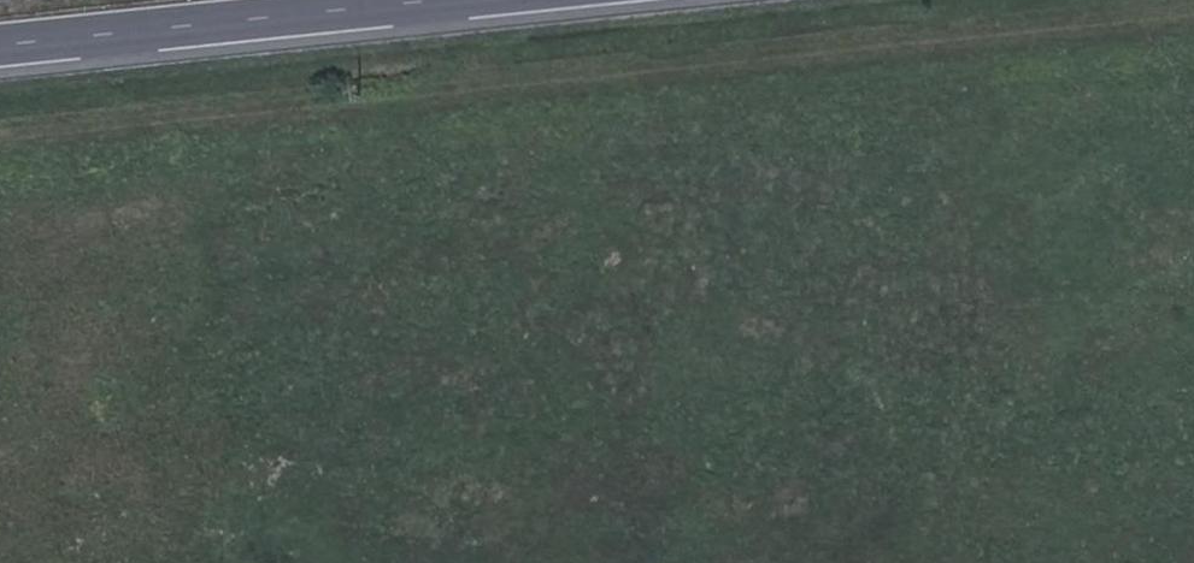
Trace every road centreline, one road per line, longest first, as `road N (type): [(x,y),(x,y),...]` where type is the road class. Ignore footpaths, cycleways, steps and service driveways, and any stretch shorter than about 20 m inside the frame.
road 1 (trunk): [(0,44),(426,0)]

